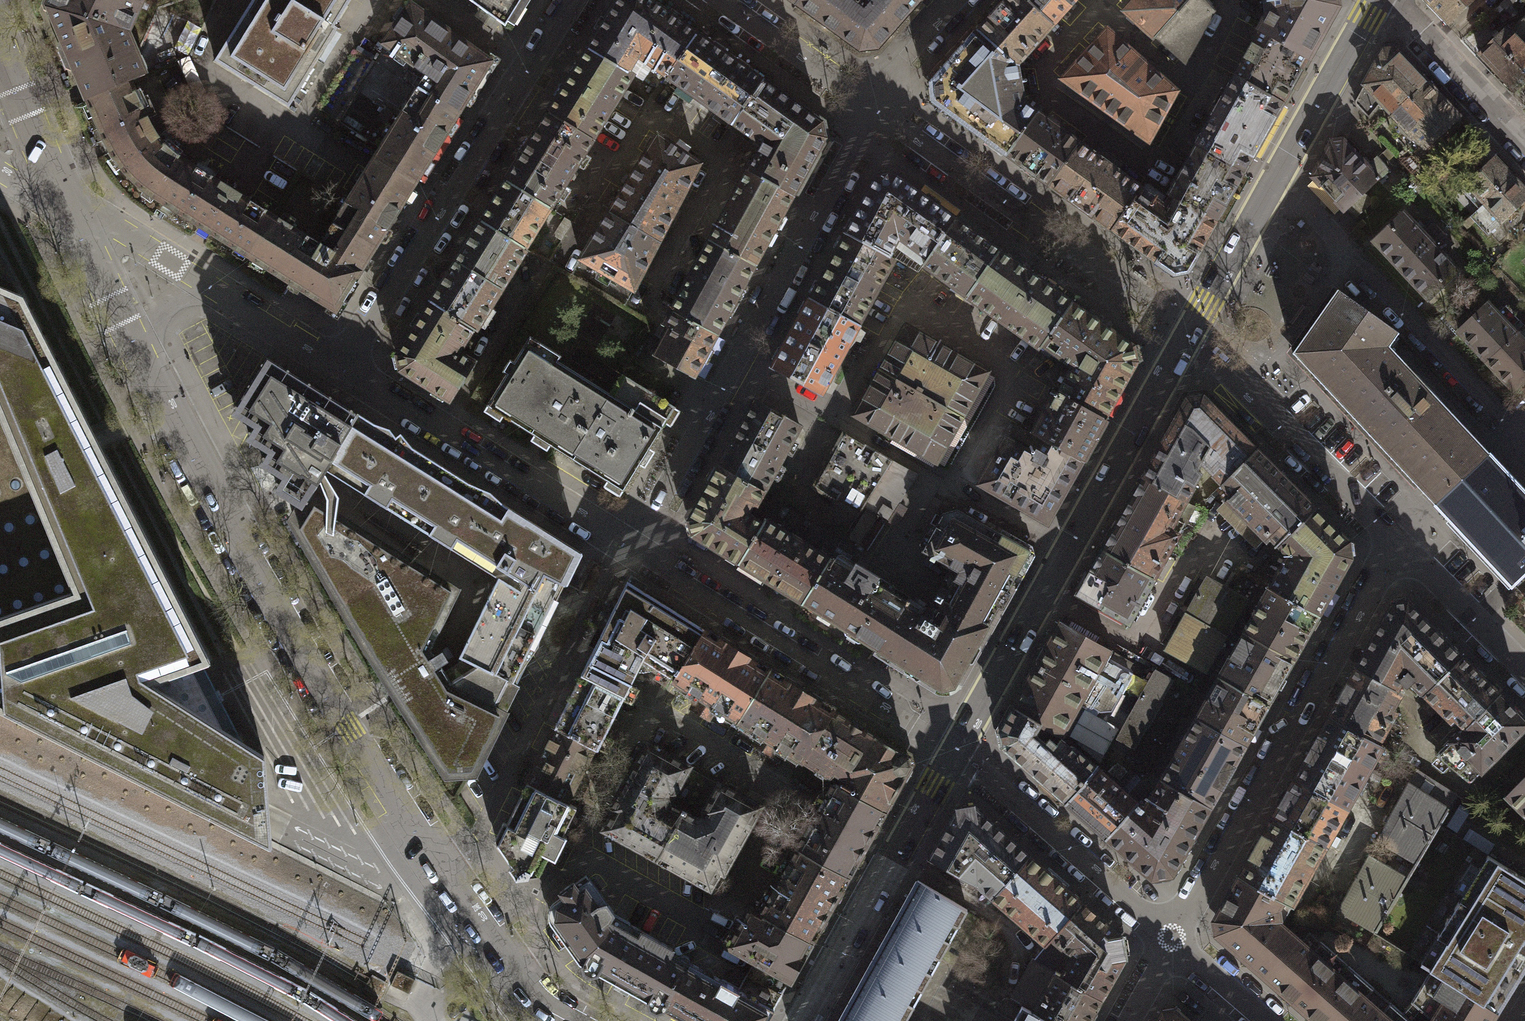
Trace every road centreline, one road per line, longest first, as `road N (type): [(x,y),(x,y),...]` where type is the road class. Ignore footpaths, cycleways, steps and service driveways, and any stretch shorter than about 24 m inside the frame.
road 1 (residential): [(566,1020),(523,987),(348,728),(146,366)]
road 2 (residential): [(632,551),(875,110)]
road 3 (tertiary): [(955,753),(1190,333)]
road 4 (residential): [(1395,542),(1172,941)]
road 5 (residential): [(338,369),(571,0)]
road 6 (residential): [(955,753),(632,551)]
road 7 (residential): [(632,551),(338,369)]
road 8 (residential): [(1275,180),(1514,427)]
road 9 (tertiary): [(803,1020),(955,753)]
road 10 (residential): [(1190,333),(1395,542)]
road 11 (residential): [(1172,941),(955,753)]
road 12 (residential): [(875,110),(1042,232)]
road 13 (tertiary): [(1275,180),(1375,0)]
road 14 (residential): [(1385,0),(1524,148)]
road 15 (residential): [(716,0),(875,110)]
road 16 (residential): [(225,298),(65,202)]
road 17 (residential): [(1395,542),(1524,672)]
road 18 (residential): [(146,366),(65,202)]
road 19 (tertiary): [(1190,333),(1275,180)]
road 20 (residential): [(1395,542),(1514,427)]
road 21 (residential): [(65,202),(0,57)]
road 22 (residential): [(875,110),(964,0)]
road 23 (residential): [(338,369),(225,298)]
road 24 (residential): [(225,298),(175,303),(161,316),(146,366)]
road 25 (residential): [(1262,1020),(1172,941)]

